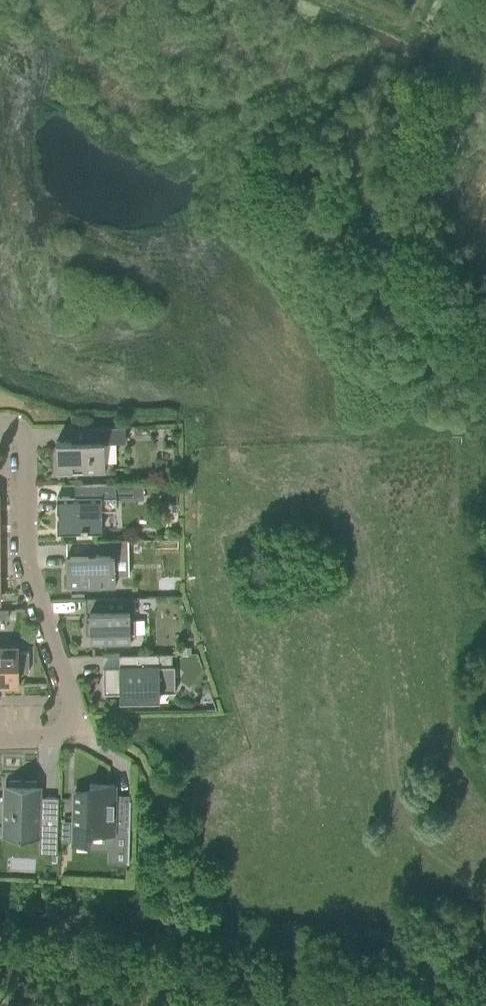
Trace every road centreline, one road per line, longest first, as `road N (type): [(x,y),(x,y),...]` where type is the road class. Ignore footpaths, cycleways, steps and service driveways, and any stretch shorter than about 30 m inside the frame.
road 1 (residential): [(0,426),(24,440),(26,557),(72,714),(57,736),(0,741)]
road 2 (track): [(238,964),(485,991)]
road 3 (track): [(0,938),(238,964)]

